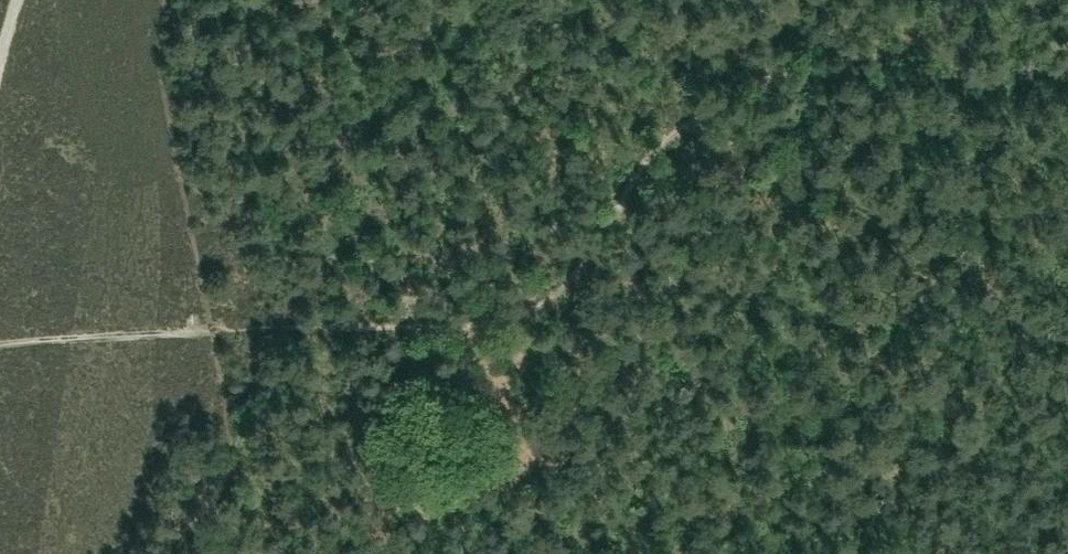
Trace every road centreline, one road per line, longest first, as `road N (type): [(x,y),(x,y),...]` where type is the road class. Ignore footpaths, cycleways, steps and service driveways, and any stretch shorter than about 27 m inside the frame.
road 1 (track): [(0,343),(513,323),(545,313),(575,282),(658,142),(716,117),(757,84),(920,44),(976,0)]

